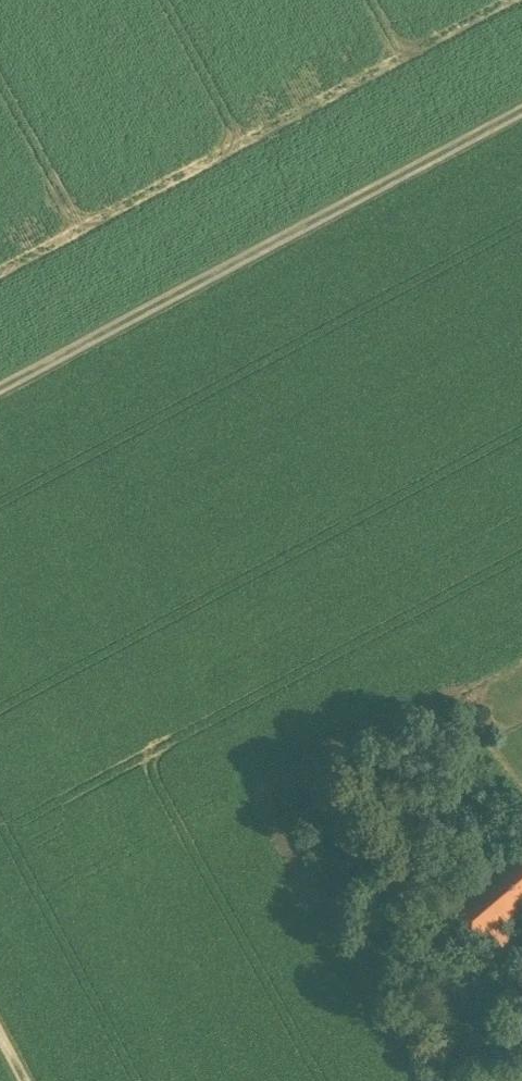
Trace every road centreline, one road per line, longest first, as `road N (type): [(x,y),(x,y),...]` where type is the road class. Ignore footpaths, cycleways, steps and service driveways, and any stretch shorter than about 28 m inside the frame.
road 1 (track): [(521,110),(0,387)]

